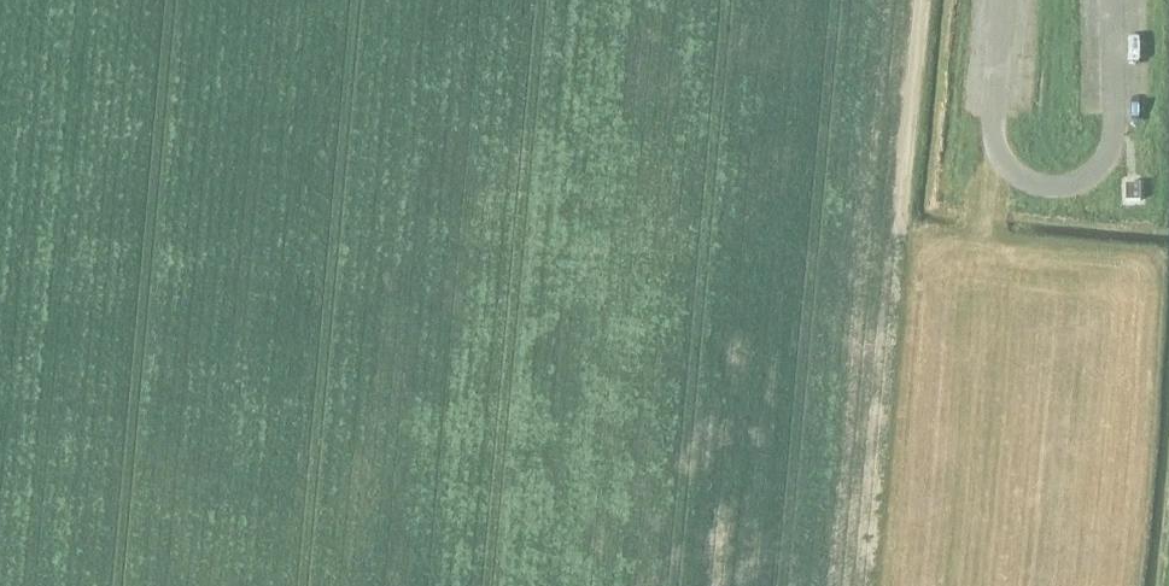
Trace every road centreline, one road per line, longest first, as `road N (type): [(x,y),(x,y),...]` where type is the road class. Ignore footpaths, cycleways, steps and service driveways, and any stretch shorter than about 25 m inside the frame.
road 1 (unclassified): [(1111,0),(1111,145),(1089,176),(1049,189),(1019,180),(995,152),(1004,0)]

